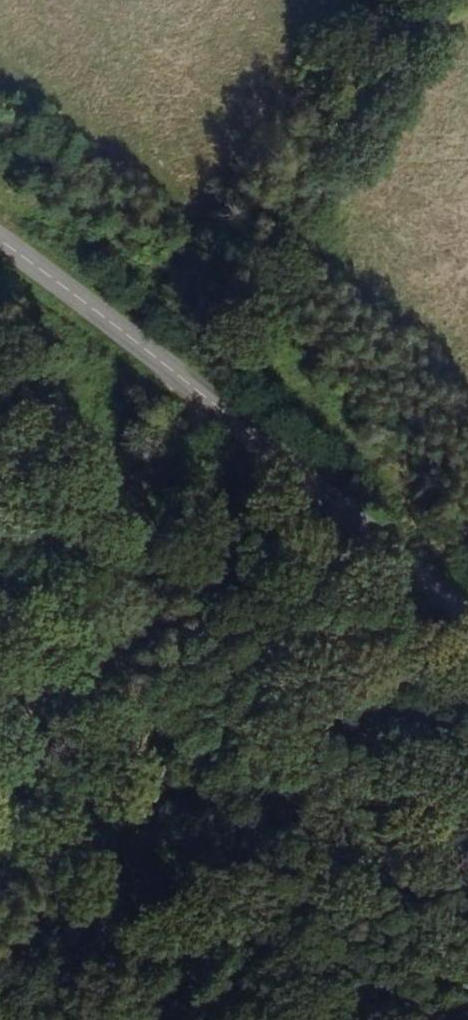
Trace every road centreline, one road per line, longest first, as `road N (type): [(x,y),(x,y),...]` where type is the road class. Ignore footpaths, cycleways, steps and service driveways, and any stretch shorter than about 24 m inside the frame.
road 1 (secondary): [(467,622),(319,491),(0,249)]

